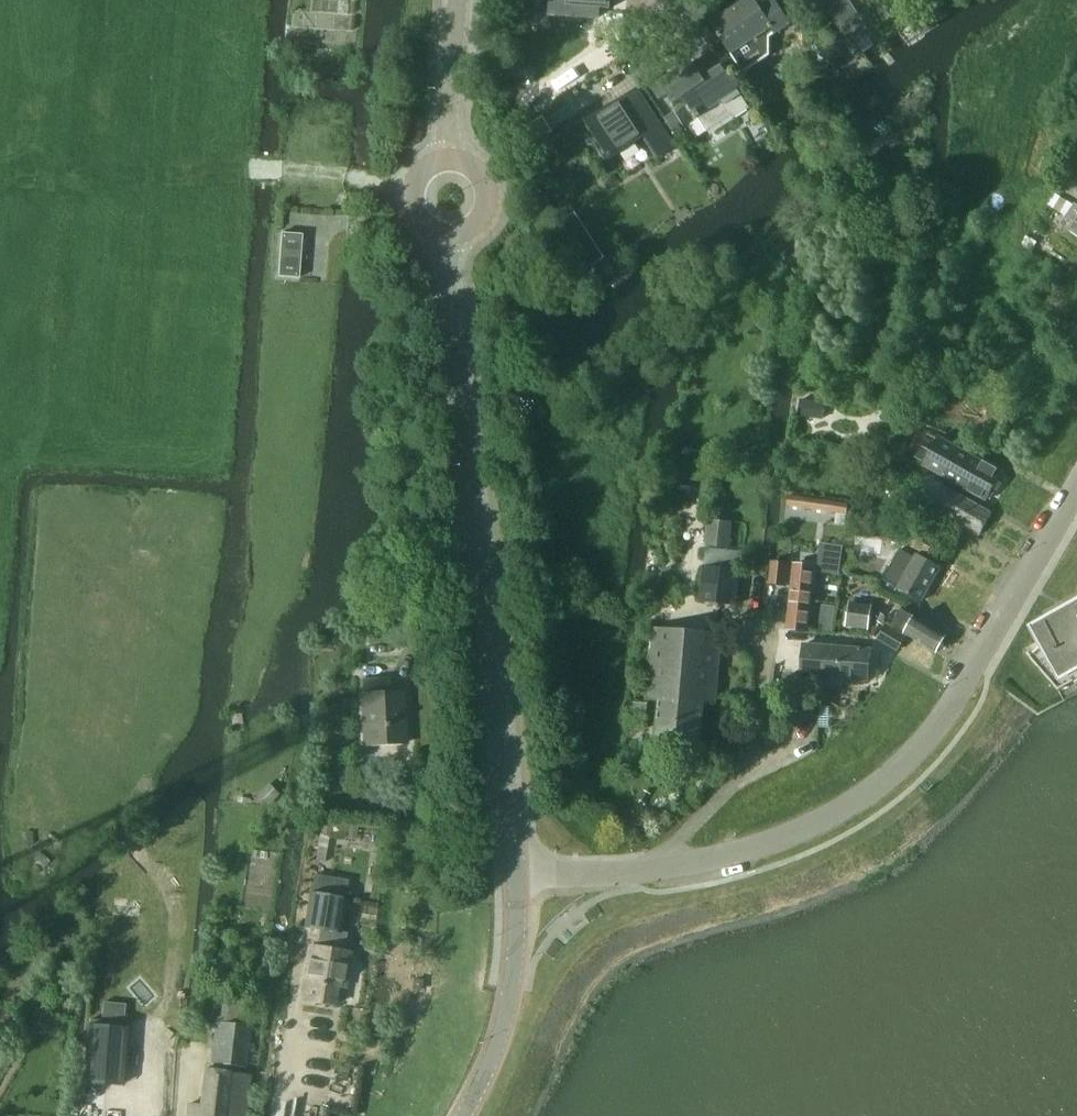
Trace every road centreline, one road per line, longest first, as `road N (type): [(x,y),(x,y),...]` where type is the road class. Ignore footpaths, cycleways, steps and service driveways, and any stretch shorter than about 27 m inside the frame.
road 1 (tertiary): [(514,877),(643,872),(746,850),(804,829),(878,788),(944,720),(1076,493)]
road 2 (secondary): [(514,877),(446,234)]
road 3 (tertiary): [(461,1115),(502,1018),(514,877)]
road 4 (secondary): [(456,0),(445,159)]
road 5 (secondary): [(446,234),(472,226),(487,203),(472,166),(445,159)]

